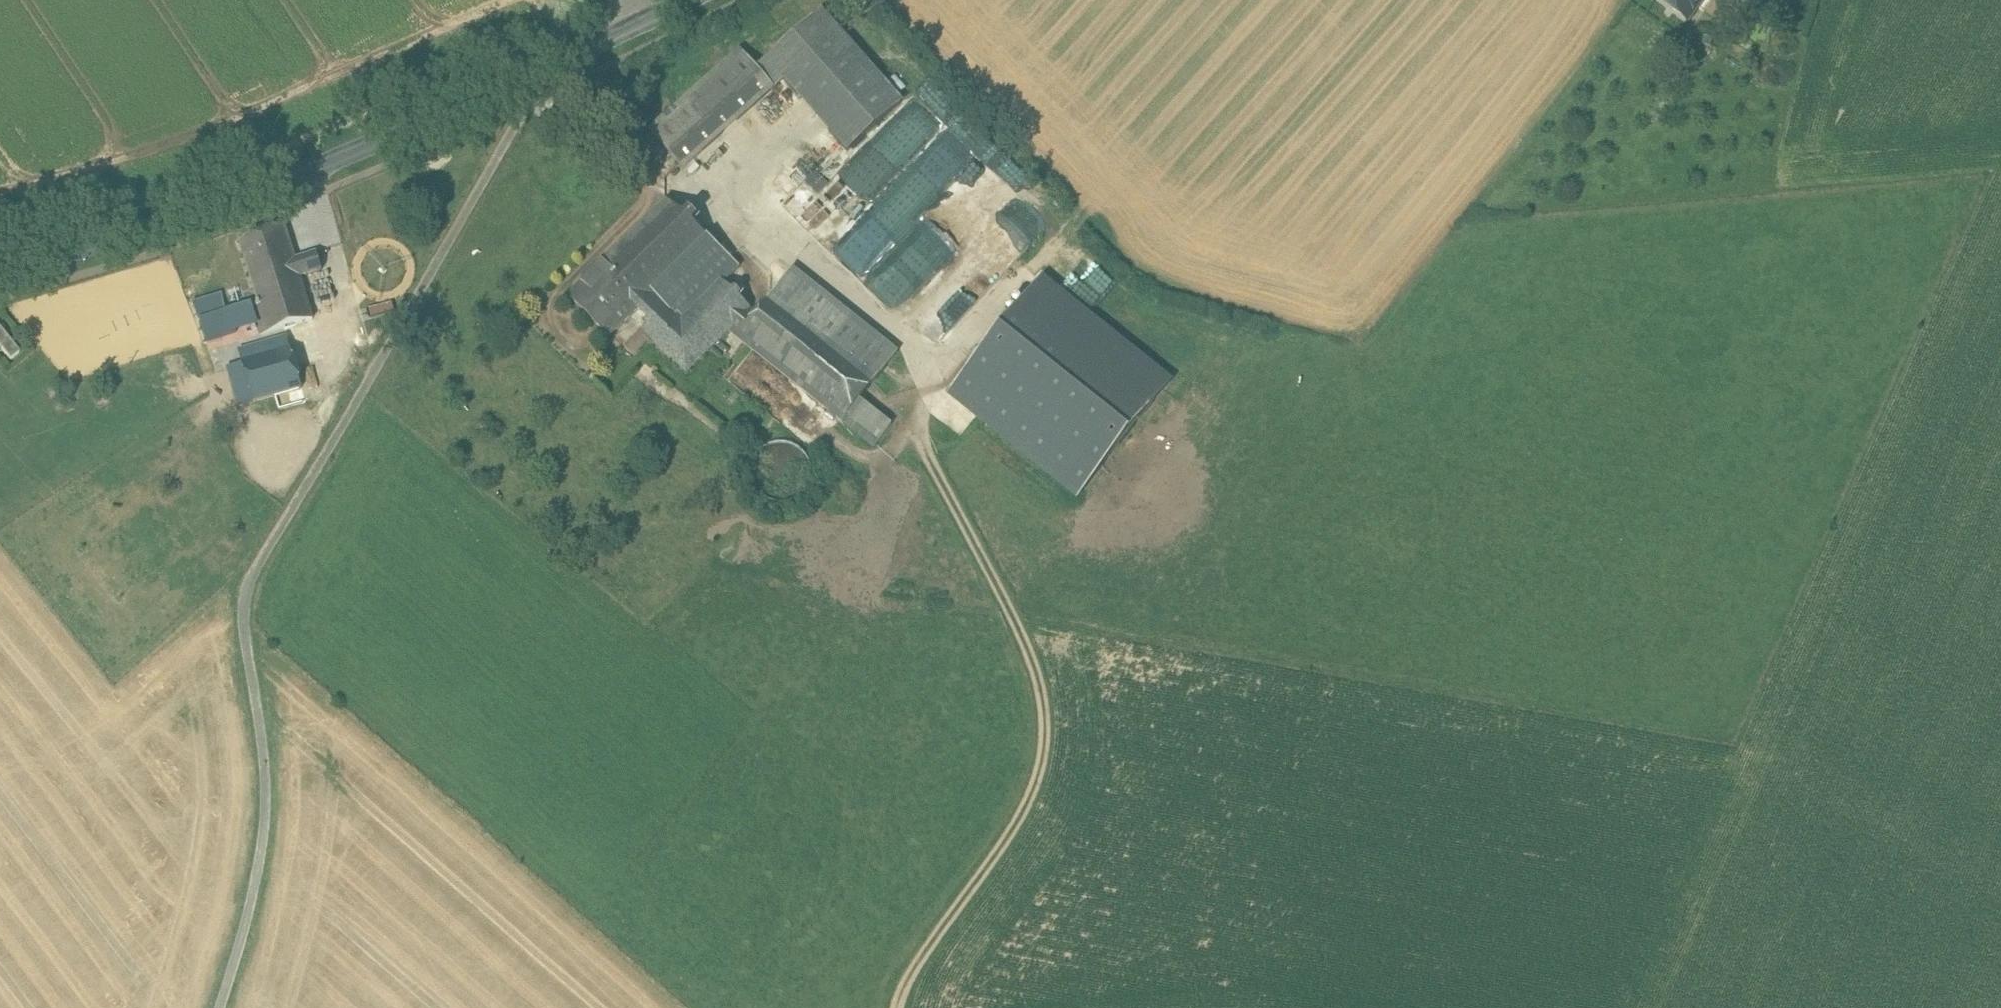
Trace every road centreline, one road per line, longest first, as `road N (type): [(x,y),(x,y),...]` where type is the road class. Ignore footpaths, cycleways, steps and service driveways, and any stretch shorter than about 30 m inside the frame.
road 1 (track): [(215,1007),(252,892),(268,795),(244,612),(256,563),(524,116),(530,73)]
road 2 (tertiary): [(0,271),(298,173),(686,0)]
road 3 (track): [(896,1007),(936,938),(1028,810),(1047,730),(1015,617),(924,451)]

